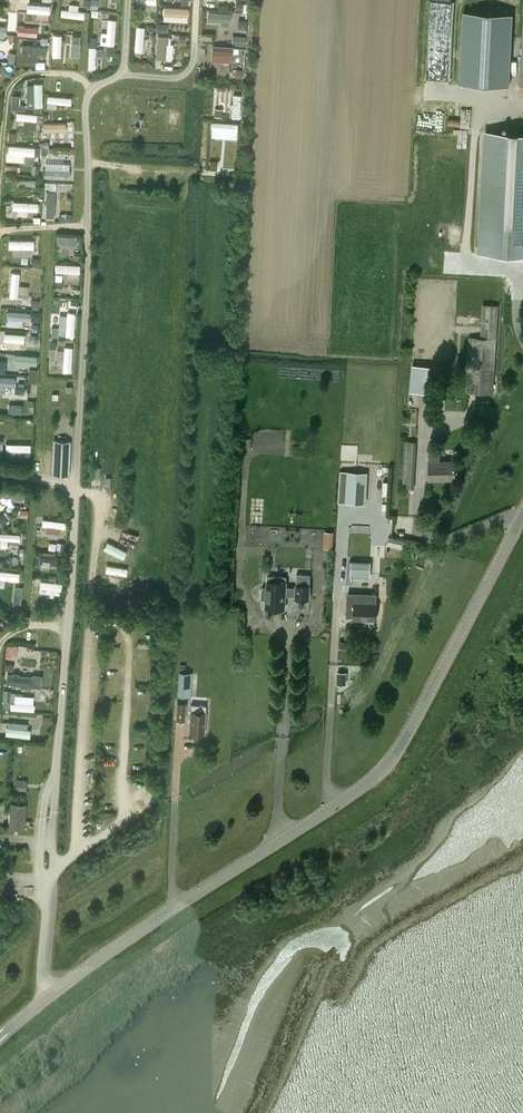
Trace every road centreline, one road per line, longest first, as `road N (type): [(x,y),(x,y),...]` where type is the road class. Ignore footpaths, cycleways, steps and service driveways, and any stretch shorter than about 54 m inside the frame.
road 1 (tertiary): [(0,1037),(145,925),(382,769),(522,513)]

